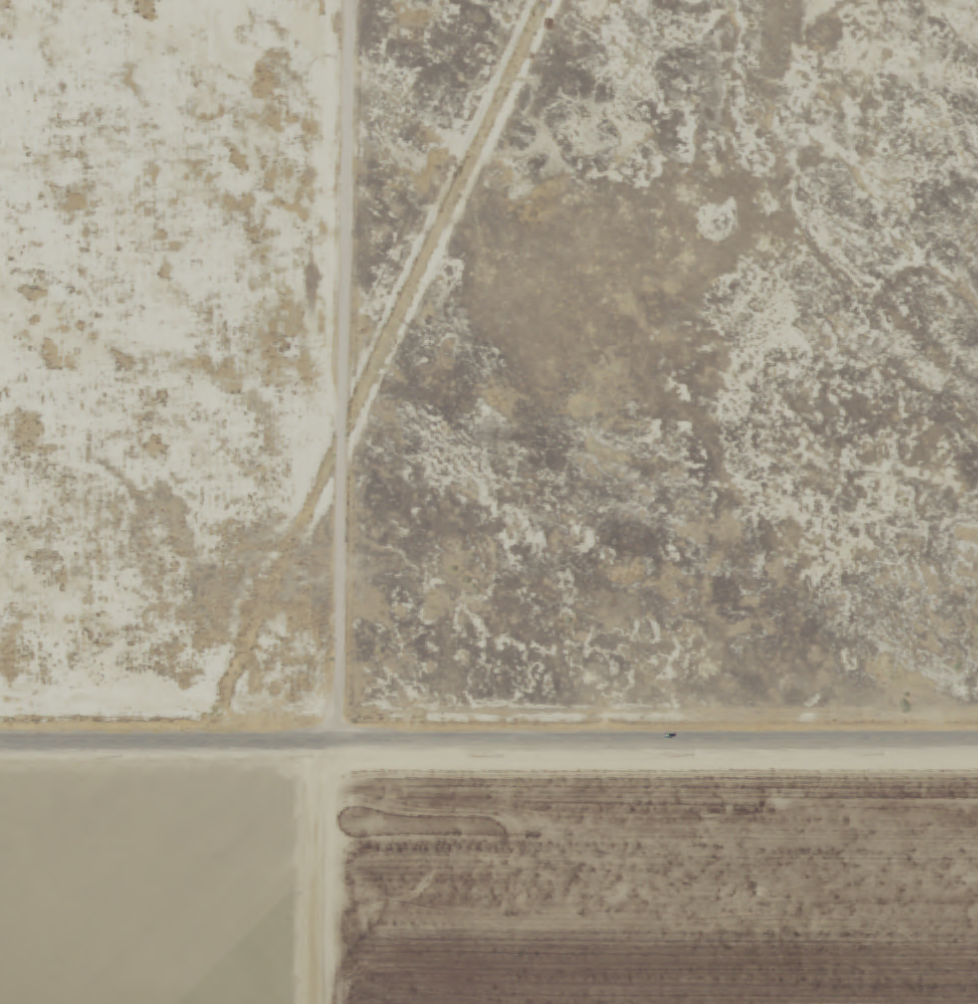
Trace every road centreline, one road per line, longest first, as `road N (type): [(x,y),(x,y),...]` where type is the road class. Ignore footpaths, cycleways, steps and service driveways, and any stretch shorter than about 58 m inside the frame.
road 1 (tertiary): [(0,741),(977,739)]

